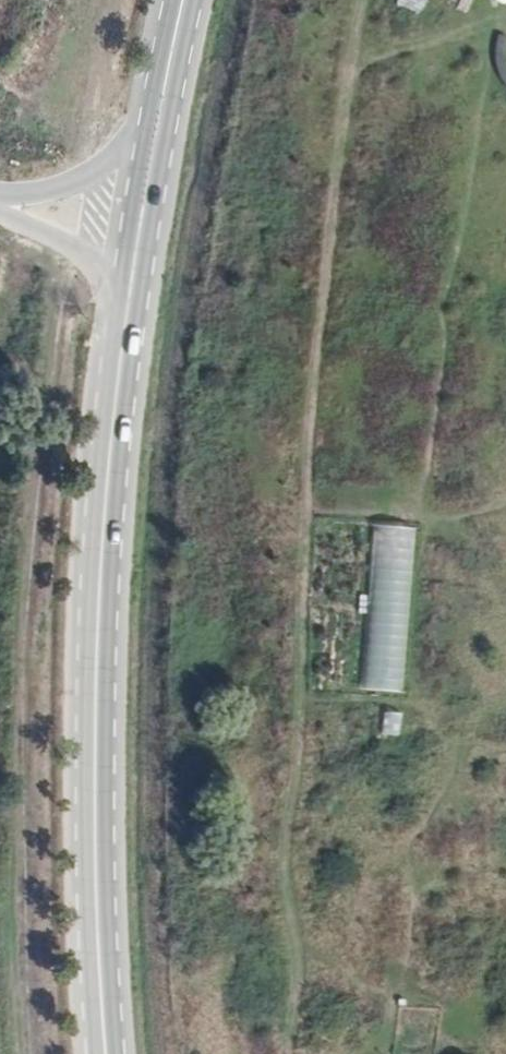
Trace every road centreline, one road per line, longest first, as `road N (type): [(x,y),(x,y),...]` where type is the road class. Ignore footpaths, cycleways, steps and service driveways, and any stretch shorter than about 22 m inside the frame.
road 1 (primary): [(135,1053),(129,824),(144,463),(194,114),(221,0)]
road 2 (primary): [(107,1053),(94,846),(106,490),(136,256),(183,0)]
road 3 (primary): [(169,0),(129,213),(89,571),(88,1053)]
road 4 (primary): [(159,1053),(138,589)]

